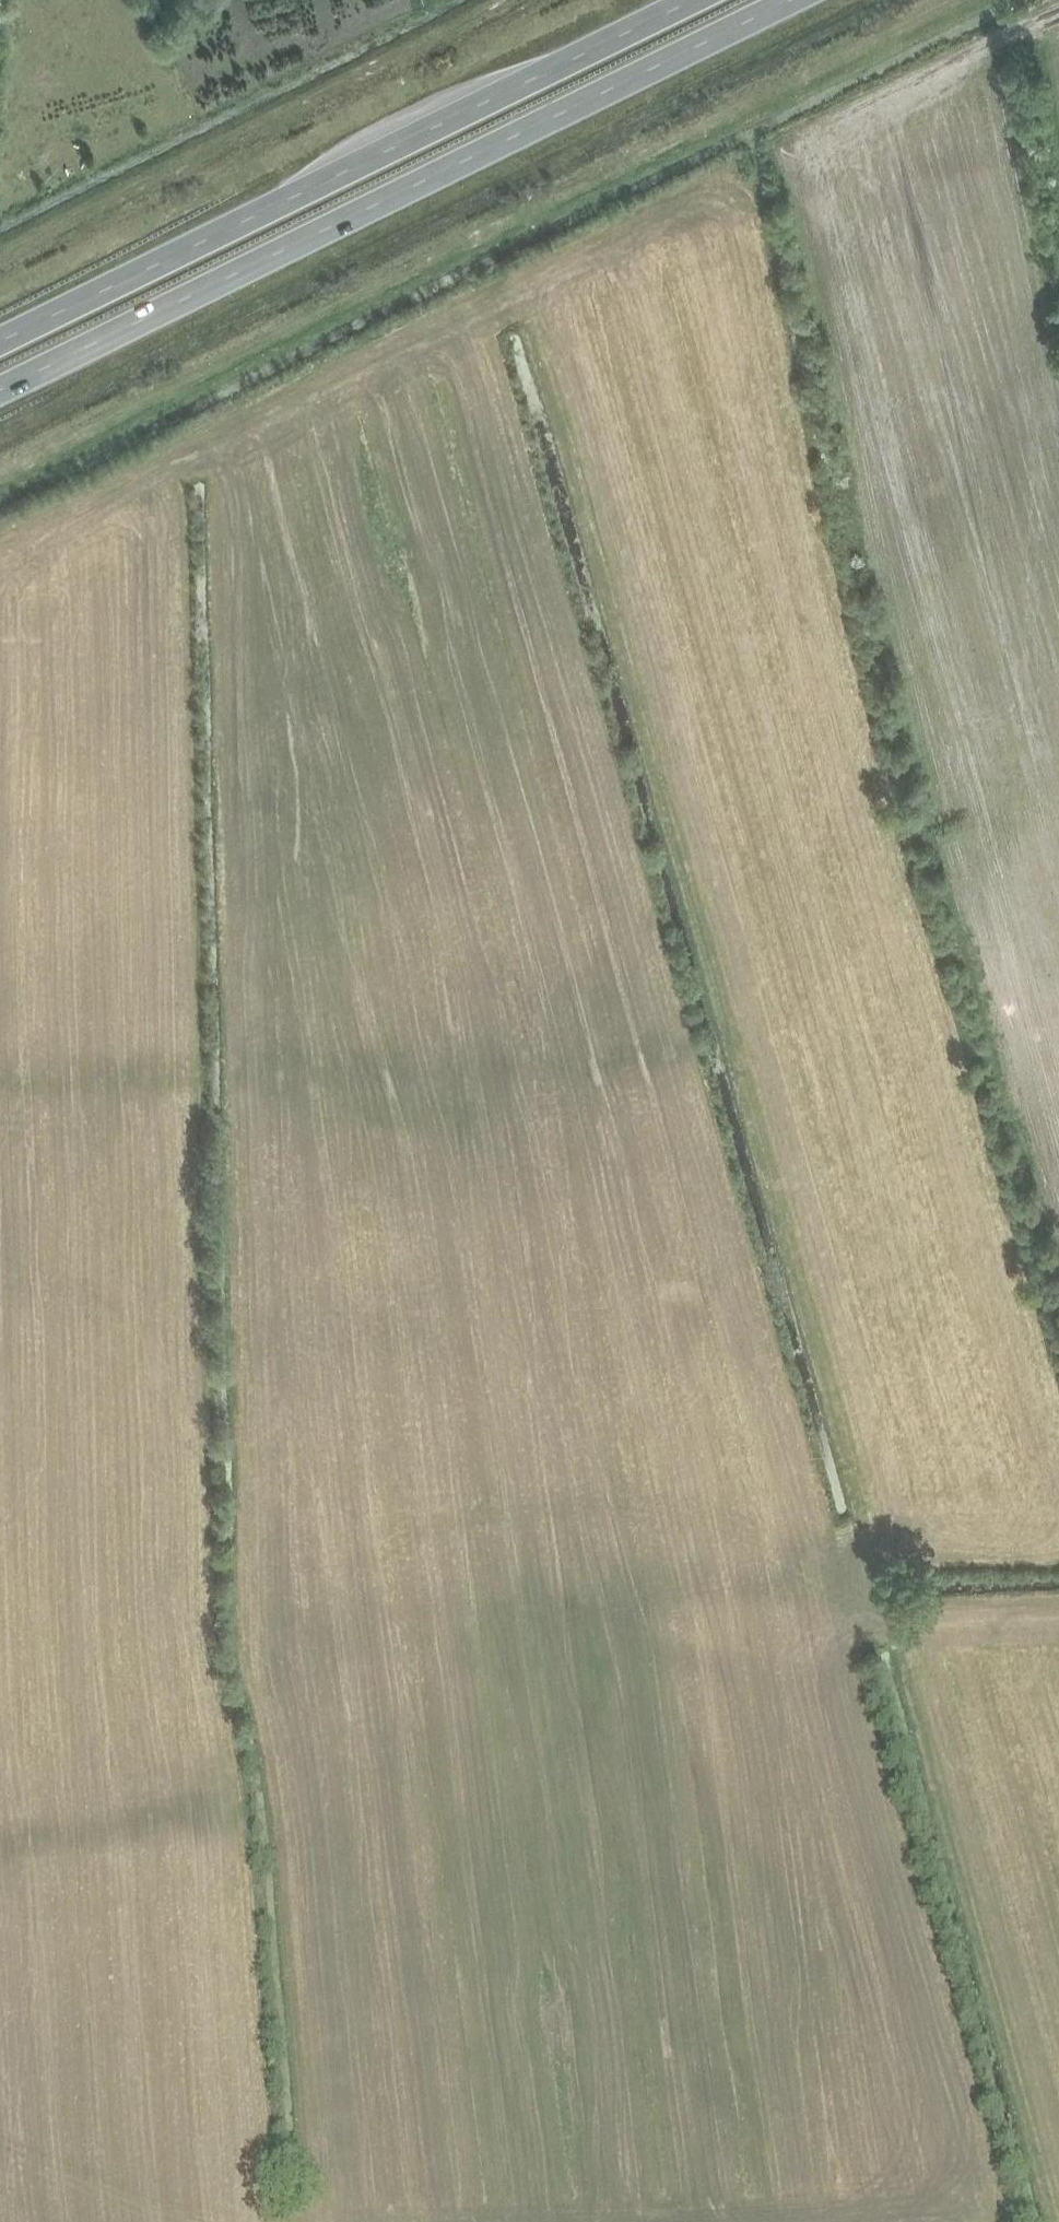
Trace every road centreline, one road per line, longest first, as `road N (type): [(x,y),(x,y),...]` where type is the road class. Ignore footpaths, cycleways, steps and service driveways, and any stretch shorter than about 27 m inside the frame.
road 1 (trunk): [(0,392),(794,0)]
road 2 (trunk): [(695,0),(0,343)]

